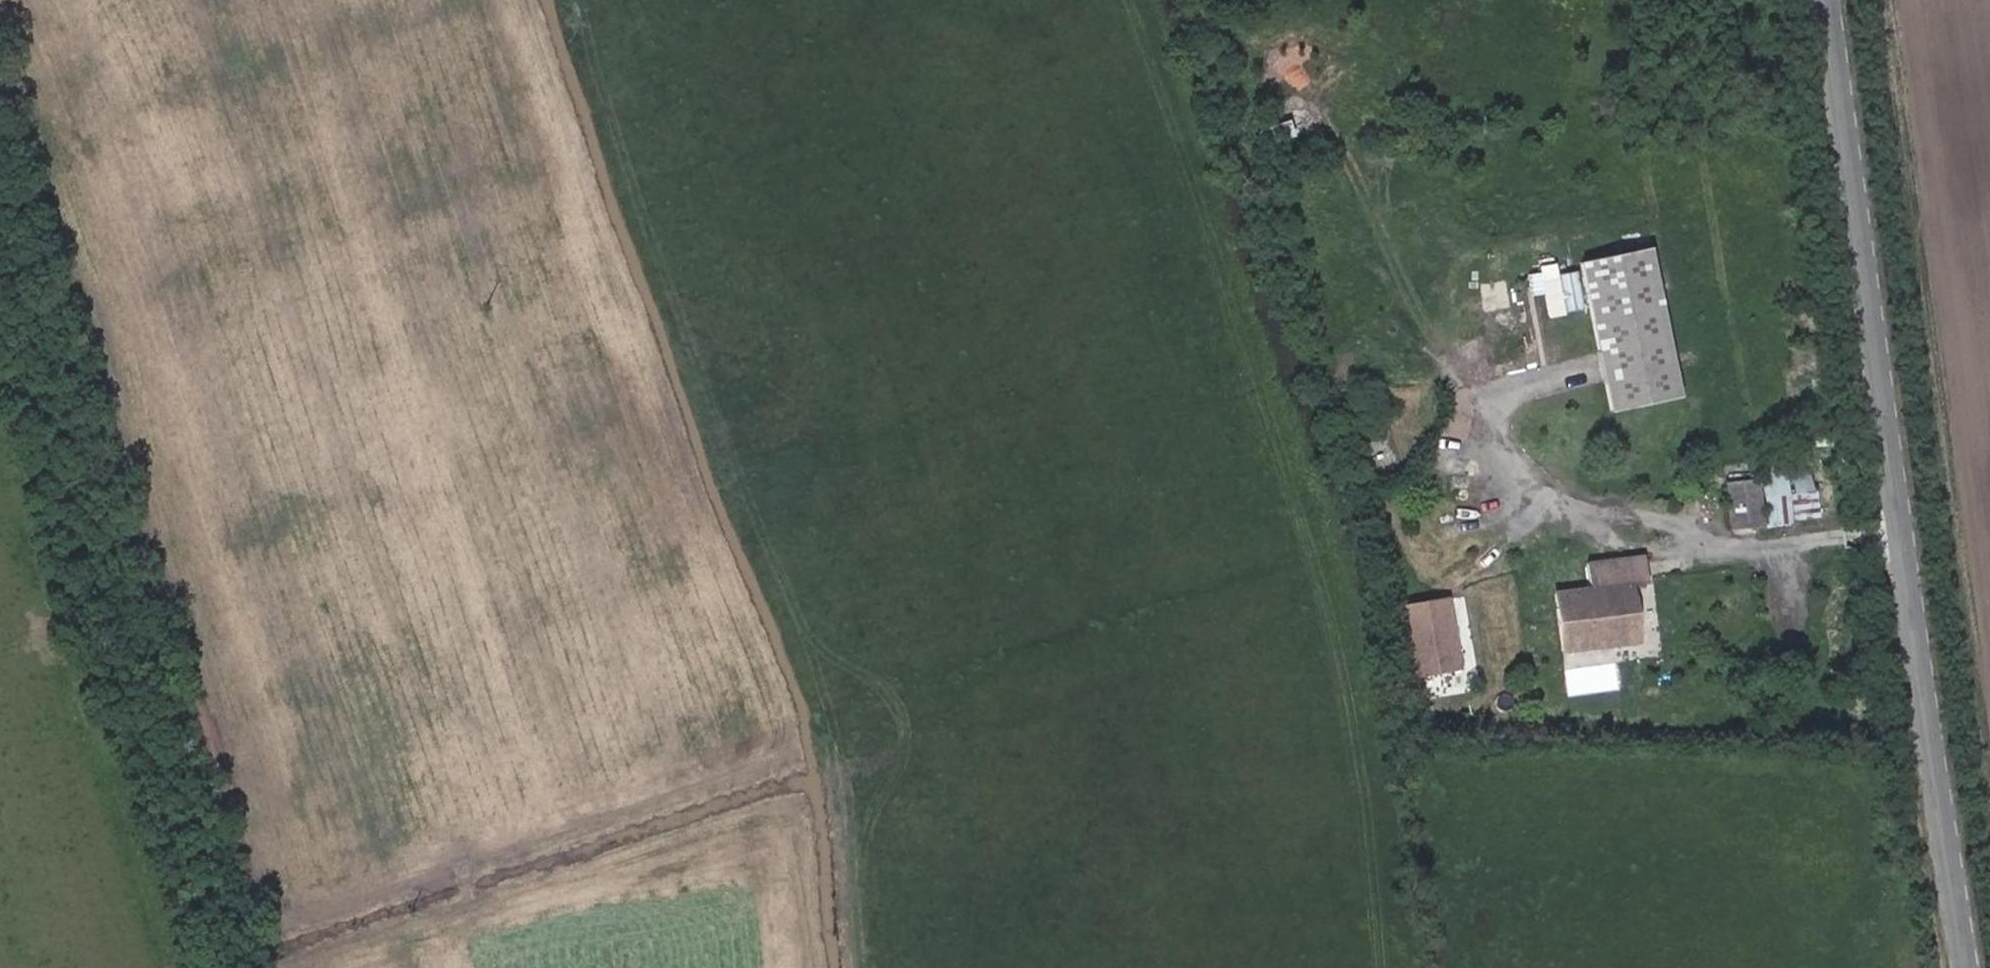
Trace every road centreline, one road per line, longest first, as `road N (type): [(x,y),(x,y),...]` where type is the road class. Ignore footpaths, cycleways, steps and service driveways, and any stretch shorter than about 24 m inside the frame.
road 1 (tertiary): [(1964,967),(1826,0)]

